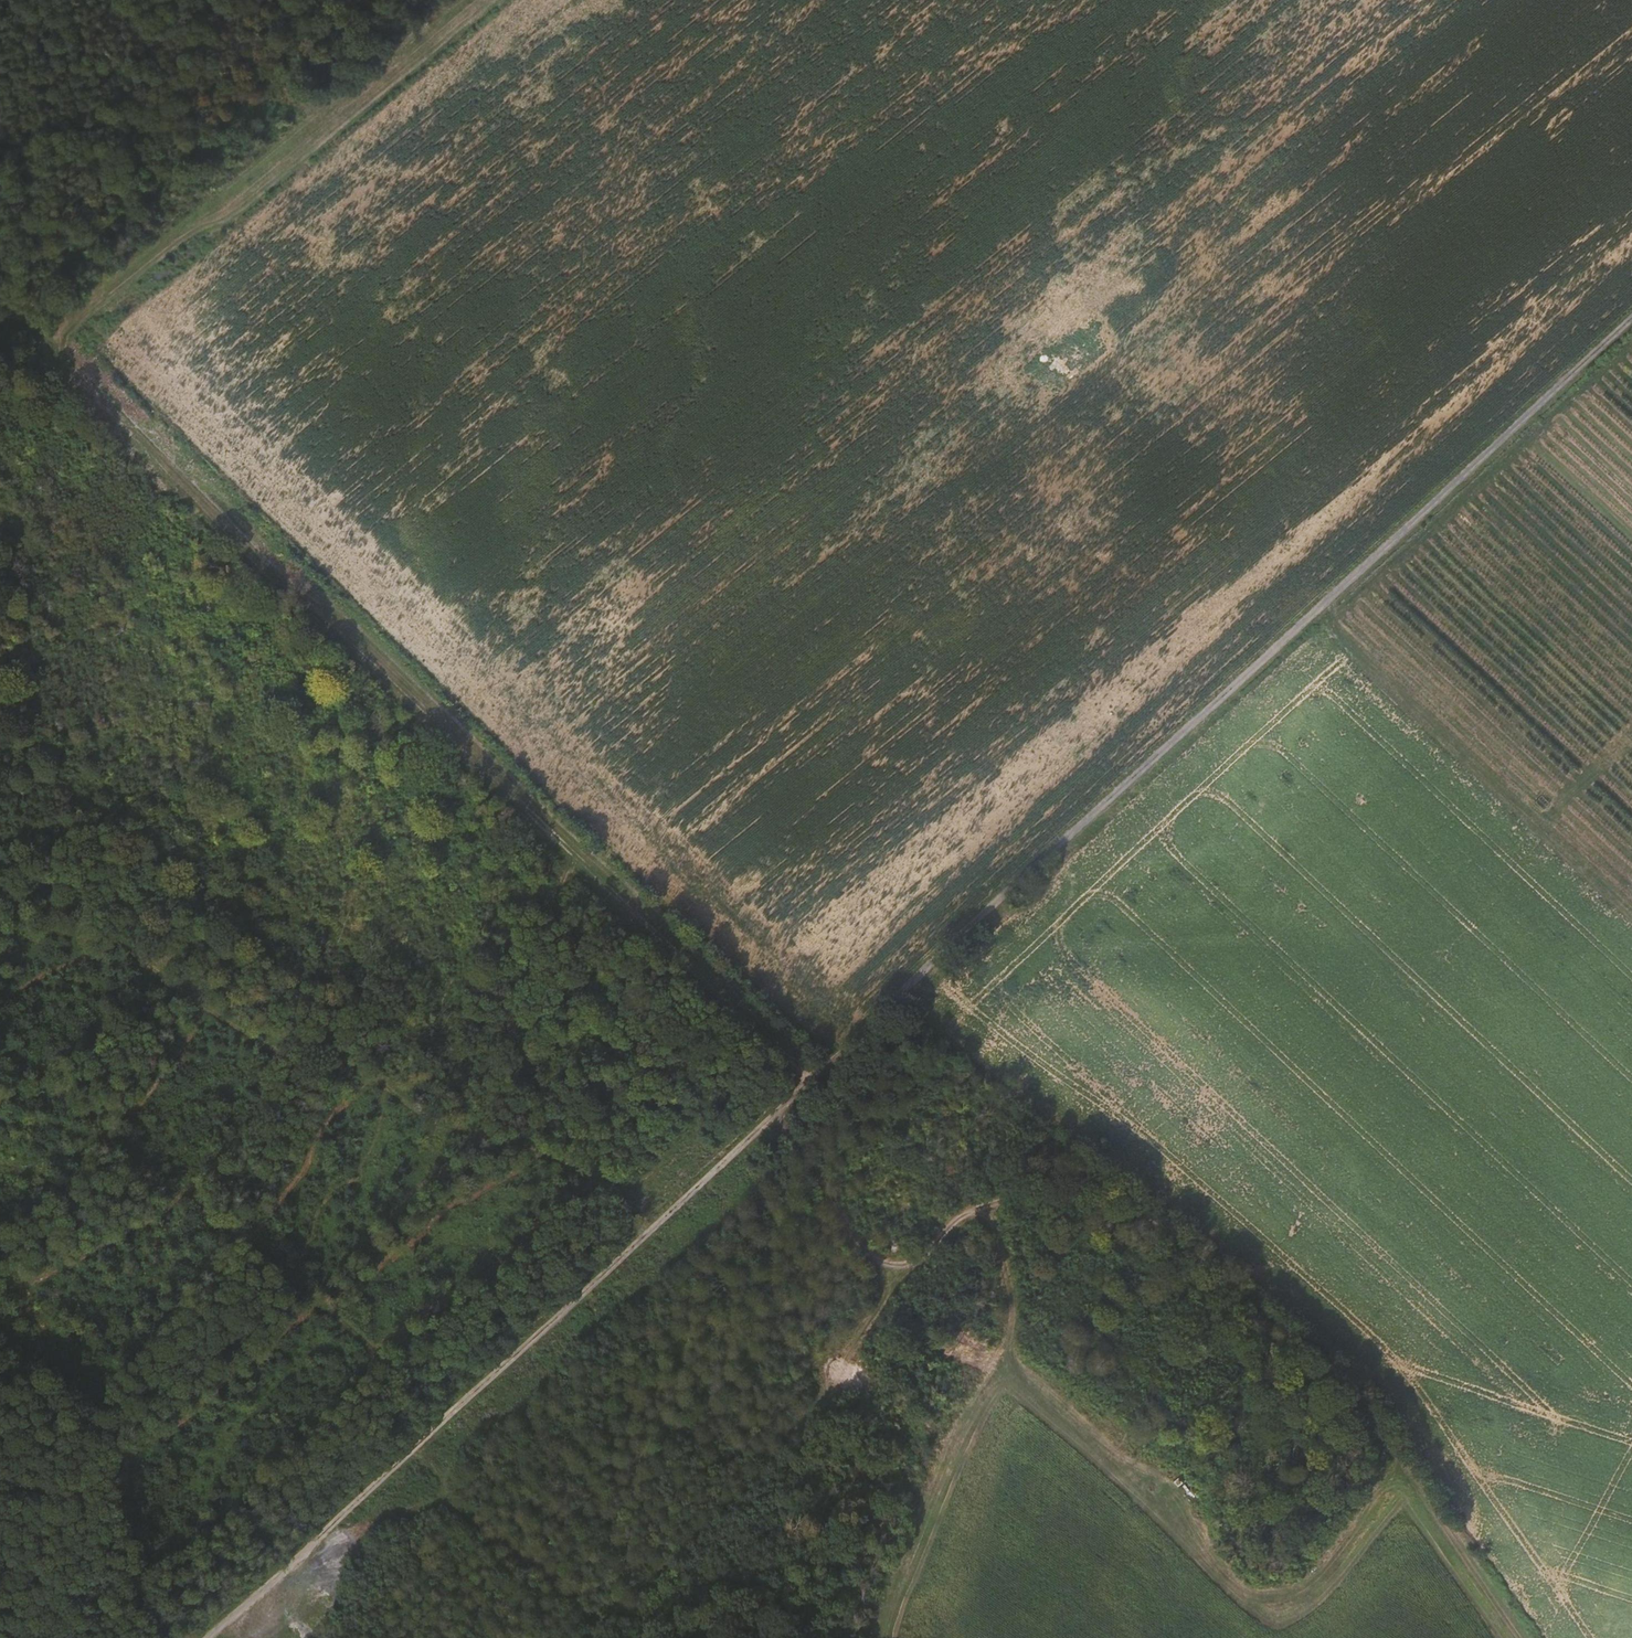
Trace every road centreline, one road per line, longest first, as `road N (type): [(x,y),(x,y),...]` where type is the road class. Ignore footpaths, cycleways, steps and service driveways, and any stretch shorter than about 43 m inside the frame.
road 1 (track): [(1631,318),(786,1110),(455,1407),(218,1637)]
road 2 (track): [(64,343),(66,358),(817,1081)]
road 3 (track): [(64,343),(71,324),(229,193),(476,0)]

